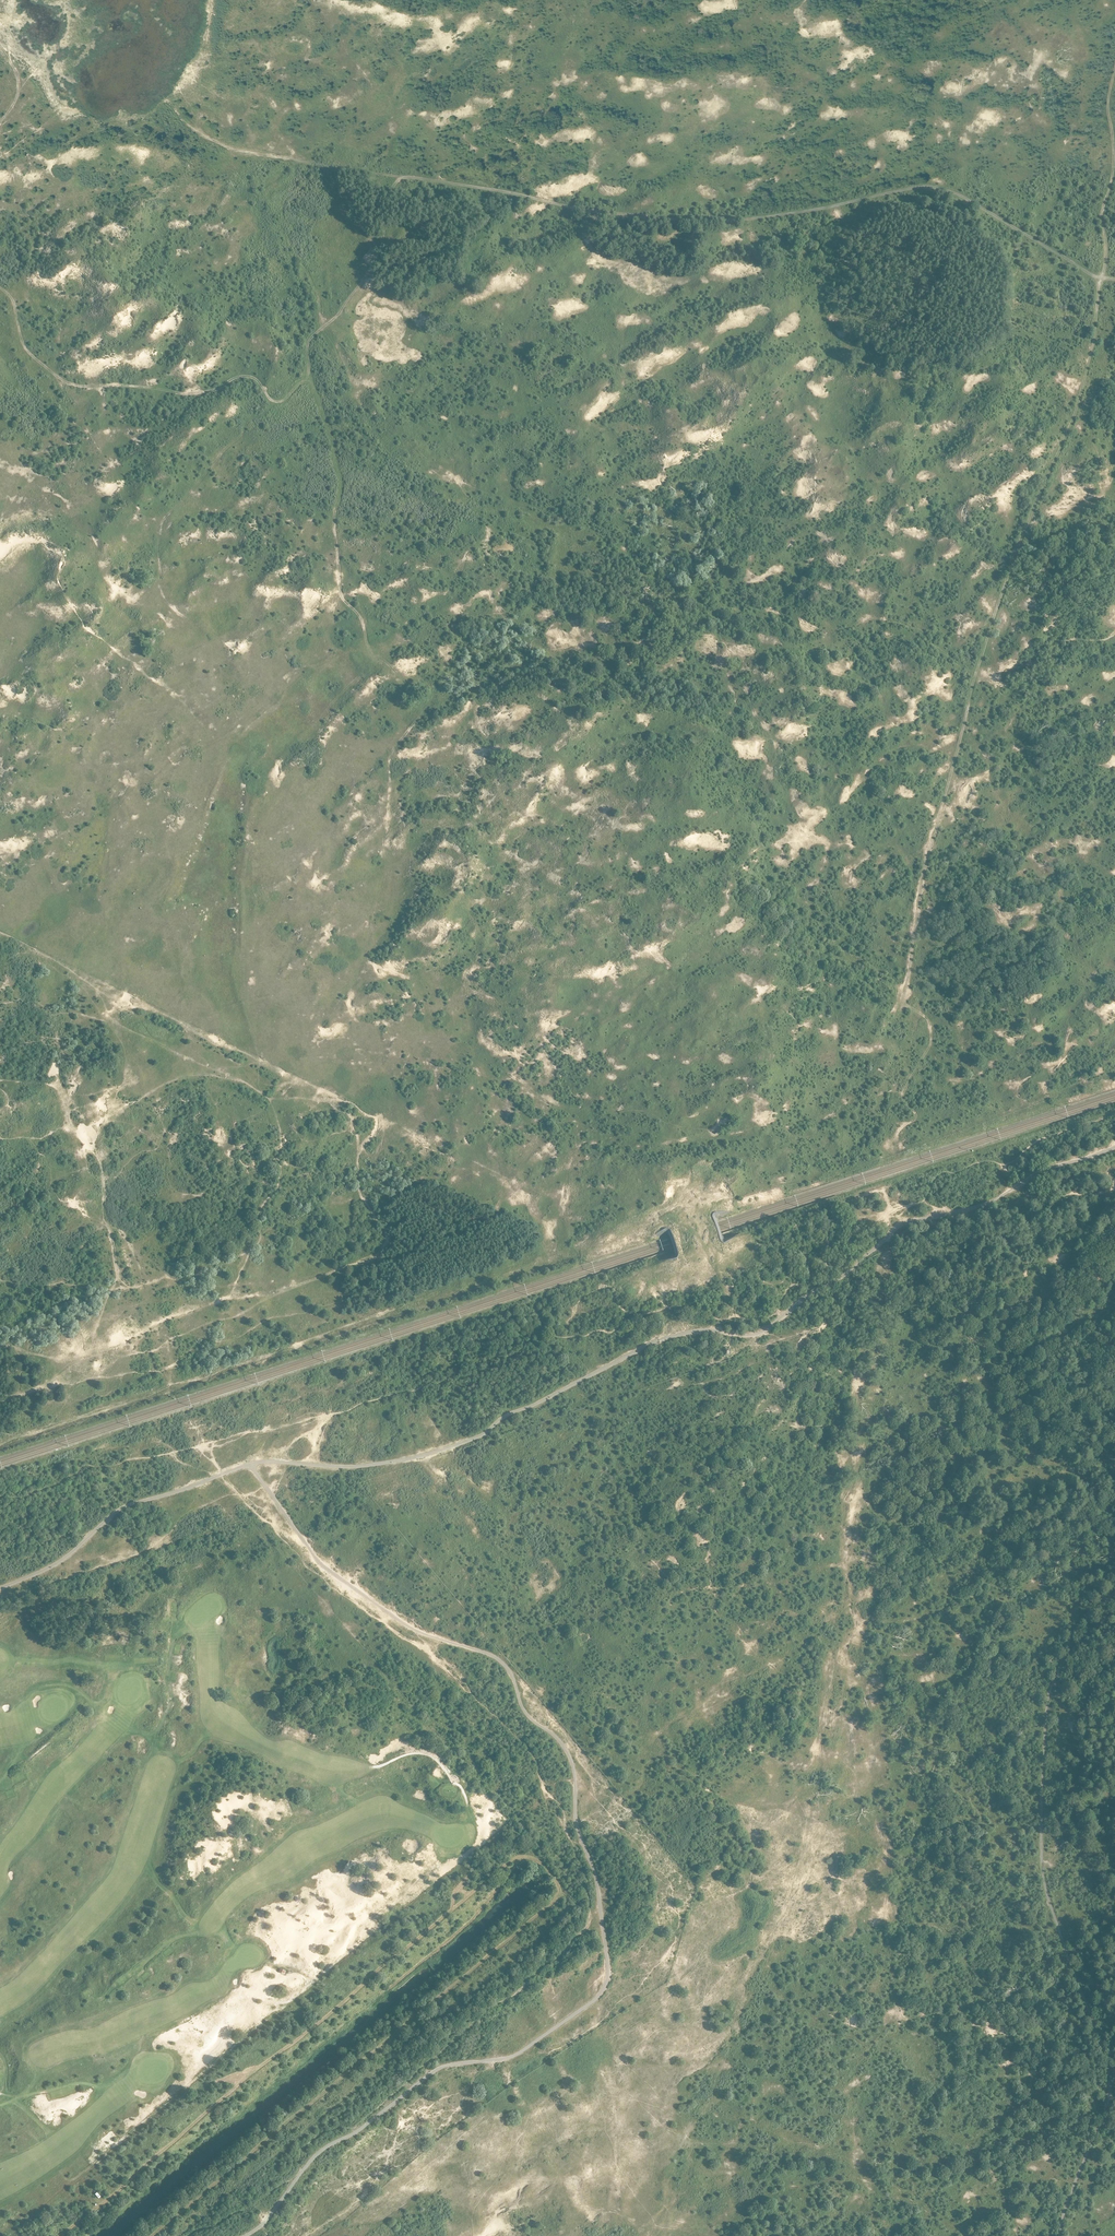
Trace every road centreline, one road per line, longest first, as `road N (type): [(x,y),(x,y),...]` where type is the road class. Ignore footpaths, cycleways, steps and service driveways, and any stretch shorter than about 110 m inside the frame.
road 1 (track): [(100,387),(207,391),(249,377),(273,401),(286,398),(309,374),(308,343),(375,267),(402,178),(670,219),(798,212),(940,189),(1114,278)]
road 2 (track): [(154,2235),(552,1903),(558,1886),(539,1861),(513,1860),(60,2235)]
road 3 (track): [(895,1145),(896,1132),(916,1119),(903,1095),(930,1038),(930,1025),(902,1000),(934,822),(1018,549),(1077,408),(1095,319),(1114,157),(1107,107),(1114,72)]
road 4 (track): [(0,287),(37,361),(63,379),(100,387),(124,489),(161,529),(166,604),(233,648),(294,669),(388,662),(366,645),(362,623),(340,594),(333,521),(342,488),(309,374)]
road 5 (track): [(388,662),(425,682),(435,697),(392,755),(389,858),(366,958),(378,968),(460,981),(482,1050),(583,1116),(558,1226)]
road 6 (track): [(465,1797),(488,1803),(482,1840),(410,1882),(392,1905),(351,1933),(344,1956),(39,2210),(17,2215),(0,2234)]
road 7 (track): [(1059,2235),(1111,2083),(1046,1888),(1044,1752),(1060,1666),(1114,1611)]
road 8 (track): [(402,178),(242,152),(201,134),(165,99)]

